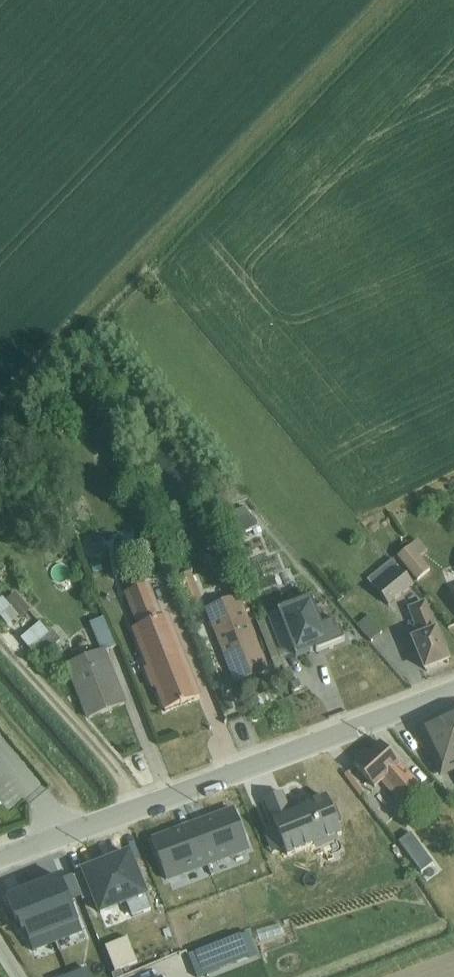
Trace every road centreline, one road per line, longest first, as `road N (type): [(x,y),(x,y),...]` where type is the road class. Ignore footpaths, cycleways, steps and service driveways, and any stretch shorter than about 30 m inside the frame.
road 1 (tertiary): [(144,815),(453,694)]
road 2 (unclassified): [(0,641),(144,815)]
road 3 (tertiary): [(0,862),(144,815)]

